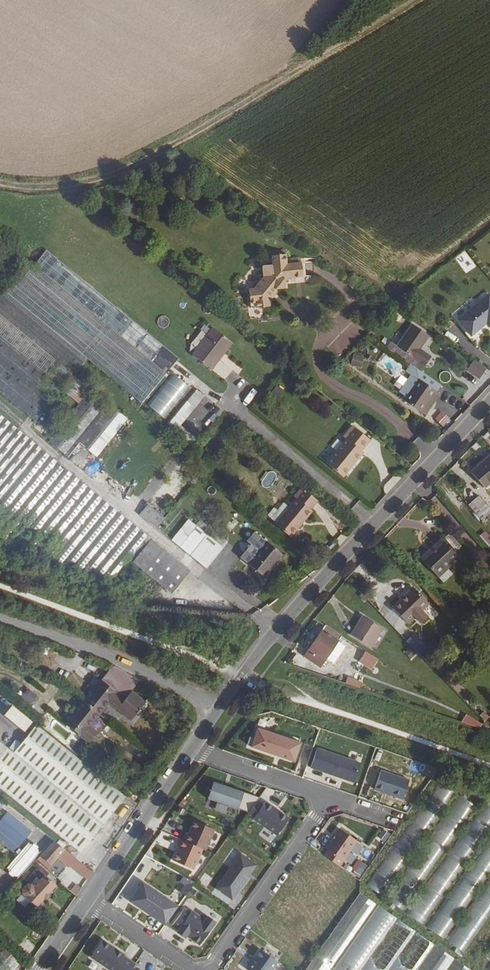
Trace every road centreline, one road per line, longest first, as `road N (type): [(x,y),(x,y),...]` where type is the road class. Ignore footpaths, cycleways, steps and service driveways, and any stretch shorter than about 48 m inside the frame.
road 1 (track): [(412,0),(147,161),(65,186),(0,184)]
road 2 (residential): [(489,401),(307,594),(190,745)]
road 3 (track): [(218,707),(105,654),(0,619)]
road 4 (residential): [(208,969),(332,796)]
road 5 (residential): [(190,745),(89,902)]
road 6 (residential): [(190,745),(332,796)]
road 7 (residential): [(89,902),(188,969)]

